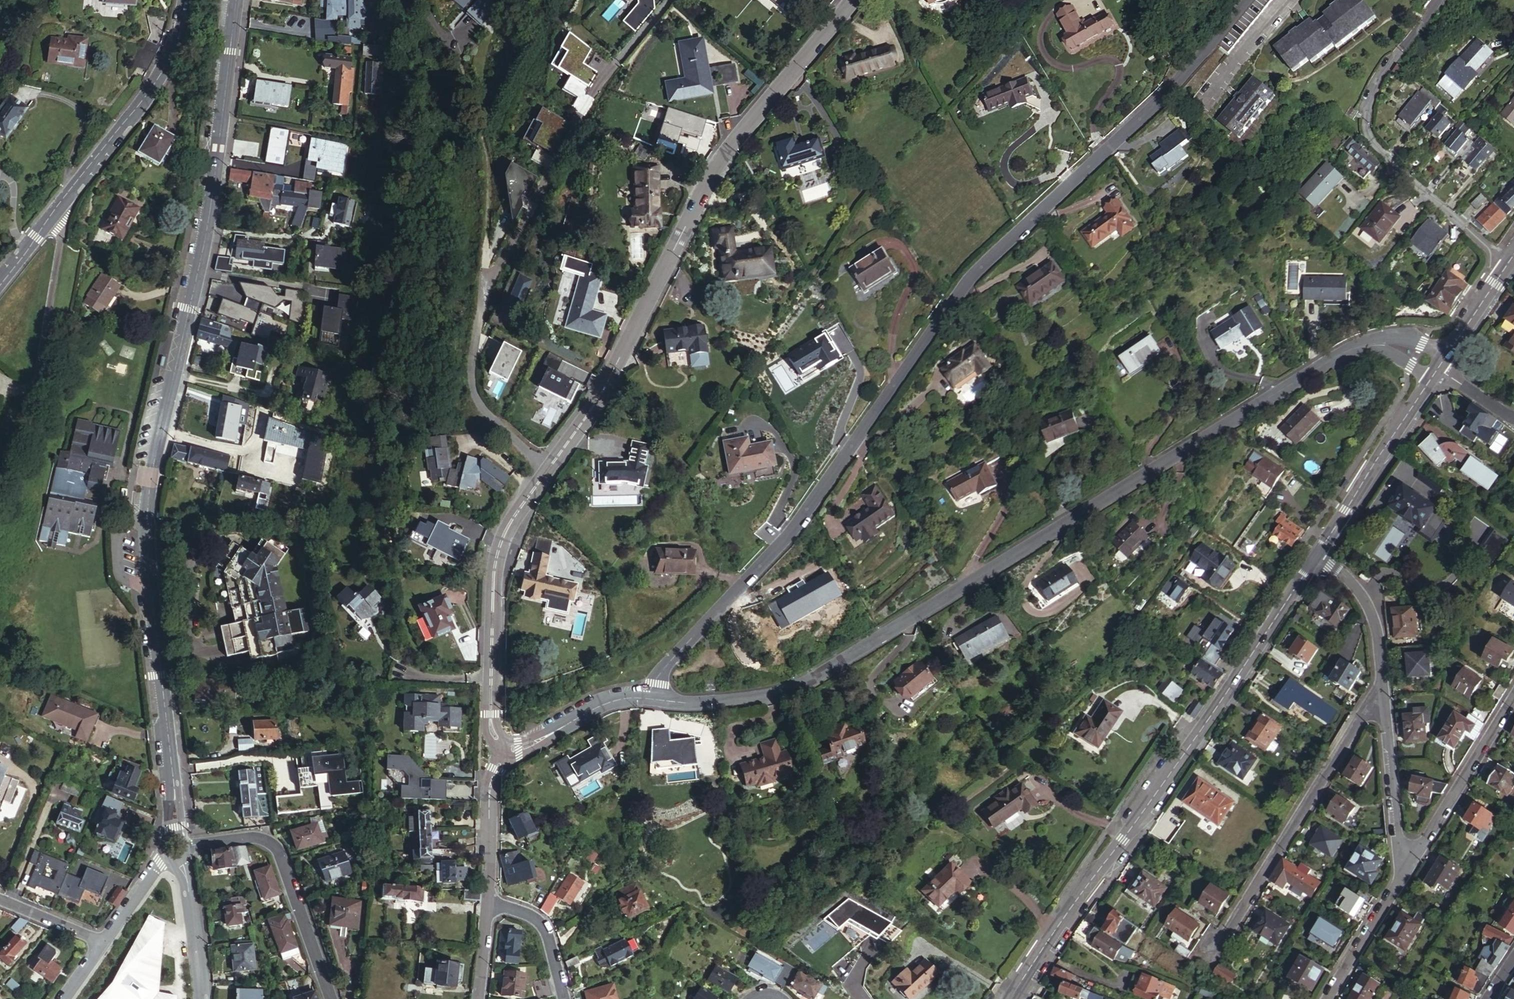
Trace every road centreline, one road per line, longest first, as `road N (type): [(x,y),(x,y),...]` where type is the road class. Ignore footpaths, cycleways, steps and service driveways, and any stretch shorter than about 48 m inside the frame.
road 1 (residential): [(651,698),(677,652),(808,509),(987,260),(1165,97),(1247,0)]
road 2 (residential): [(236,0),(214,197),(148,495),(177,838)]
road 3 (unclassified): [(651,698),(713,702),(794,688),(1343,354),(1378,342)]
road 4 (residential): [(853,0),(715,167),(606,384),(547,470)]
road 5 (tertiary): [(1316,556),(1008,998)]
road 6 (residential): [(547,470),(493,420),(474,386),(485,304),(495,270),(615,63)]
road 7 (residential): [(1437,0),(1374,89),(1364,128),(1369,141),(1509,263)]
road 8 (residential): [(189,0),(150,92),(0,285)]
road 9 (unclassified): [(1381,688),(1210,948)]
road 10 (residential): [(547,470),(508,526),(494,569),(491,726),(501,751)]
road 11 (residential): [(188,846),(253,836),(275,844),(332,998)]
road 12 (tertiary): [(1432,377),(1316,556)]
road 13 (residential): [(1398,874),(1513,696)]
road 14 (residential): [(1398,874),(1381,688)]
road 15 (unclassified): [(501,751),(602,704),(651,698)]
road 16 (residential): [(501,751),(489,795),(488,904)]
road 17 (residential): [(1381,688),(1362,597),(1316,556)]
road 18 (residential): [(1322,998),(1398,874)]
road 19 (residential): [(180,862),(204,998)]
road 20 (residential): [(564,998),(544,927),(529,914),(488,904)]

